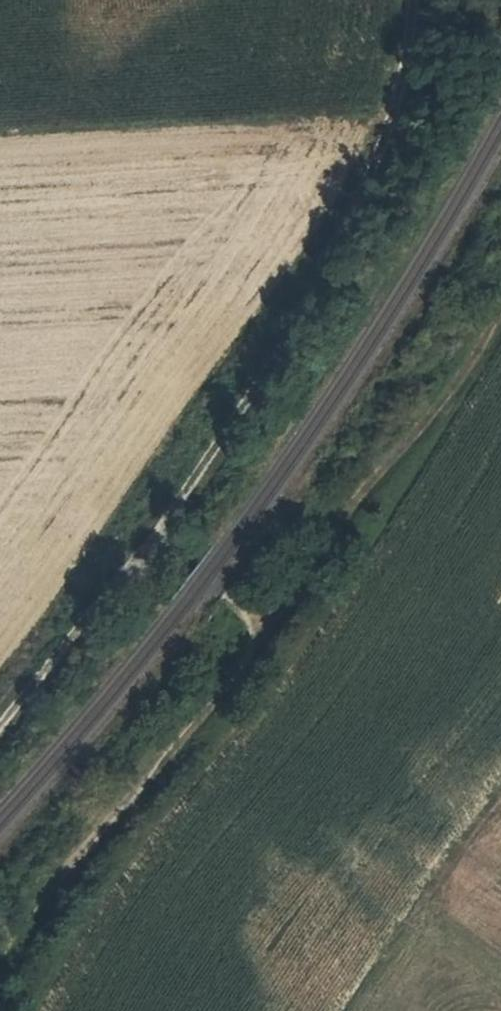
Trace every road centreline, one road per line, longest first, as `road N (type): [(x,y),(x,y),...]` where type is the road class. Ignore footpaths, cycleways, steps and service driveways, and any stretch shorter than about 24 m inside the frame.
road 1 (track): [(430,0),(431,17),(318,305),(250,380),(149,569),(0,761)]
road 2 (track): [(0,1000),(47,925),(265,651),(226,597),(159,550)]
road 3 (track): [(500,291),(448,395),(293,598),(265,651)]

